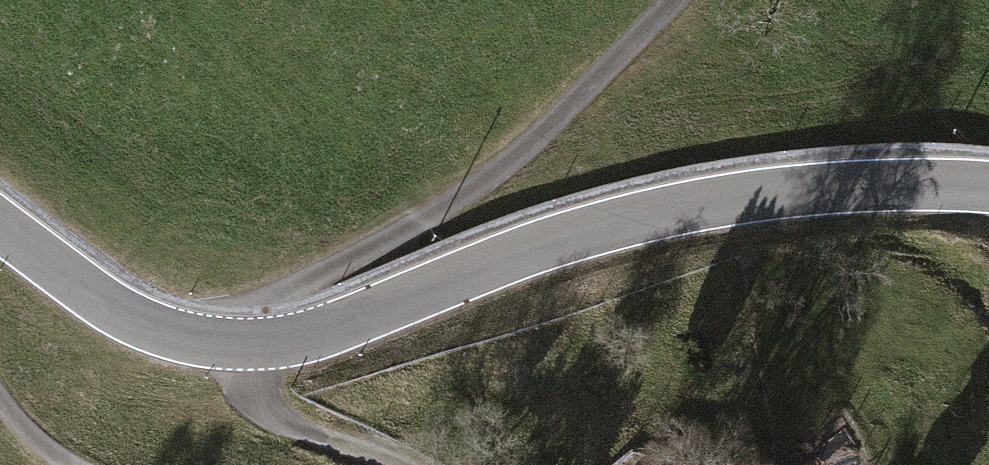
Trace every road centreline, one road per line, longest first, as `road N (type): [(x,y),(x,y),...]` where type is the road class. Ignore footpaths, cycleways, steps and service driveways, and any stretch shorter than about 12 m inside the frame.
road 1 (tertiary): [(0,229),(151,329),(260,348),(332,332),(502,259),(669,212),(866,186),(988,187)]
road 2 (track): [(676,0),(523,157),(299,295),(260,348)]

